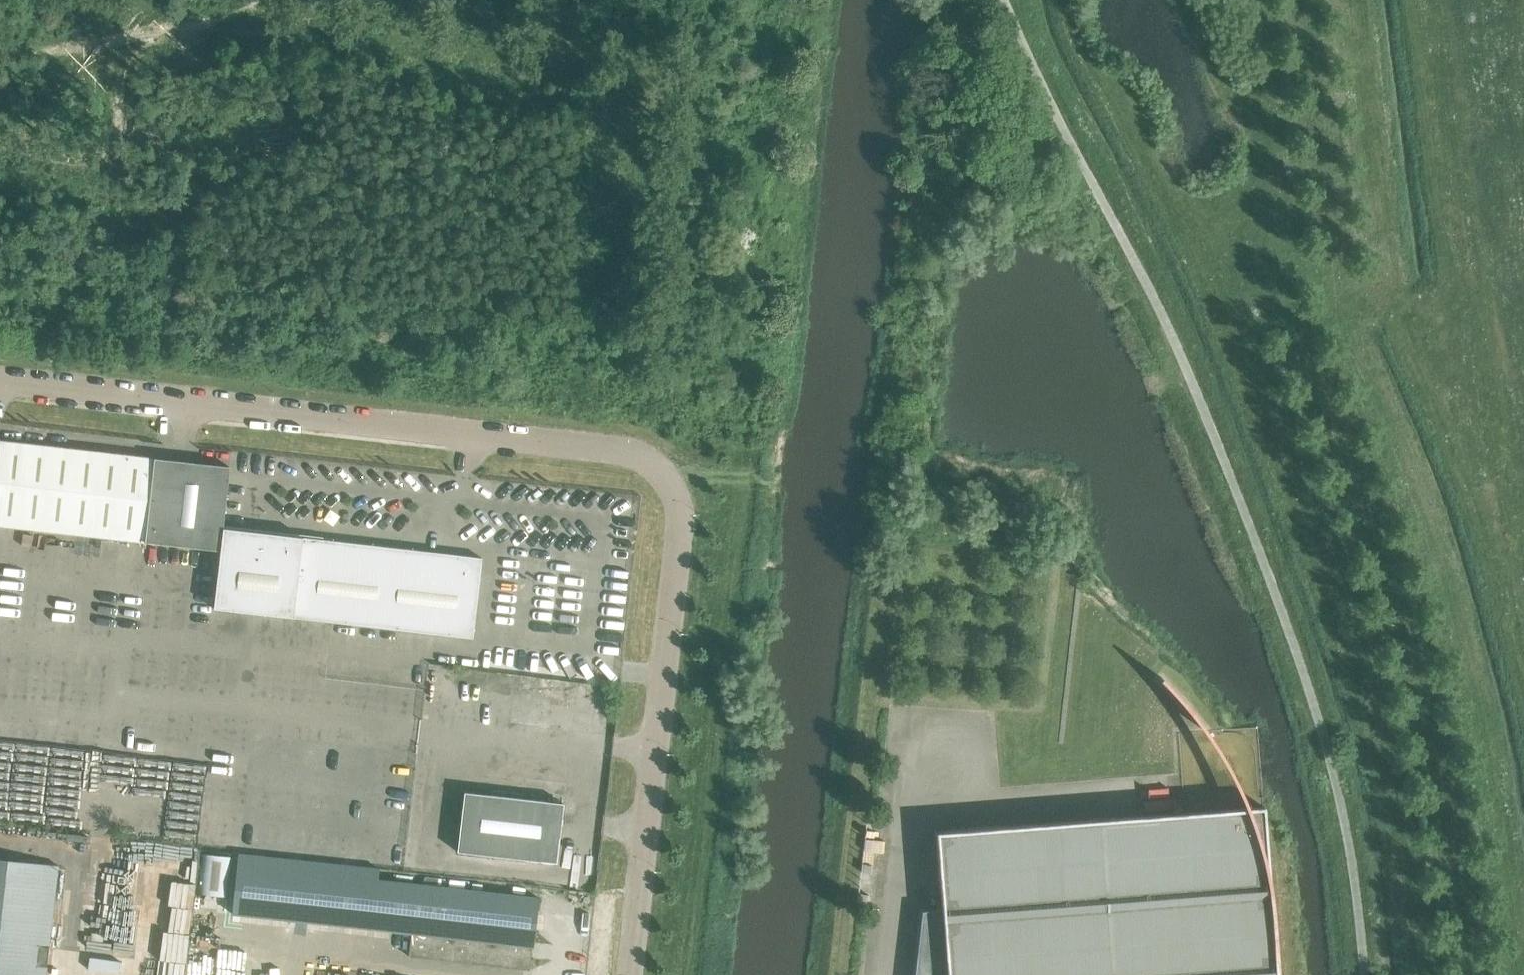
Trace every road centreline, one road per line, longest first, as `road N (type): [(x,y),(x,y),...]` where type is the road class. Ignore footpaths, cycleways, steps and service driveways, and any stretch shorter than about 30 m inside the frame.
road 1 (unclassified): [(626,974),(670,645),(684,476),(475,440),(0,381)]
road 2 (residential): [(916,769),(896,974)]

